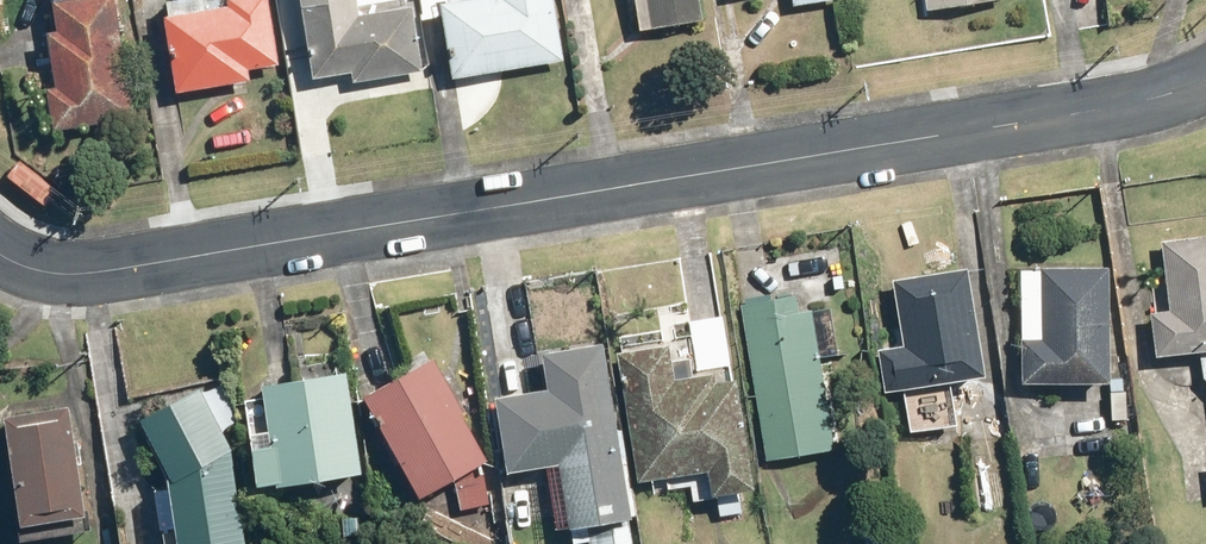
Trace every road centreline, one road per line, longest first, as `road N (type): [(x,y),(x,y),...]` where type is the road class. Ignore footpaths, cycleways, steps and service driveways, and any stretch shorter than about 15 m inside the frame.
road 1 (residential): [(1205,78),(1146,98),(86,275),(28,268),(0,255)]

